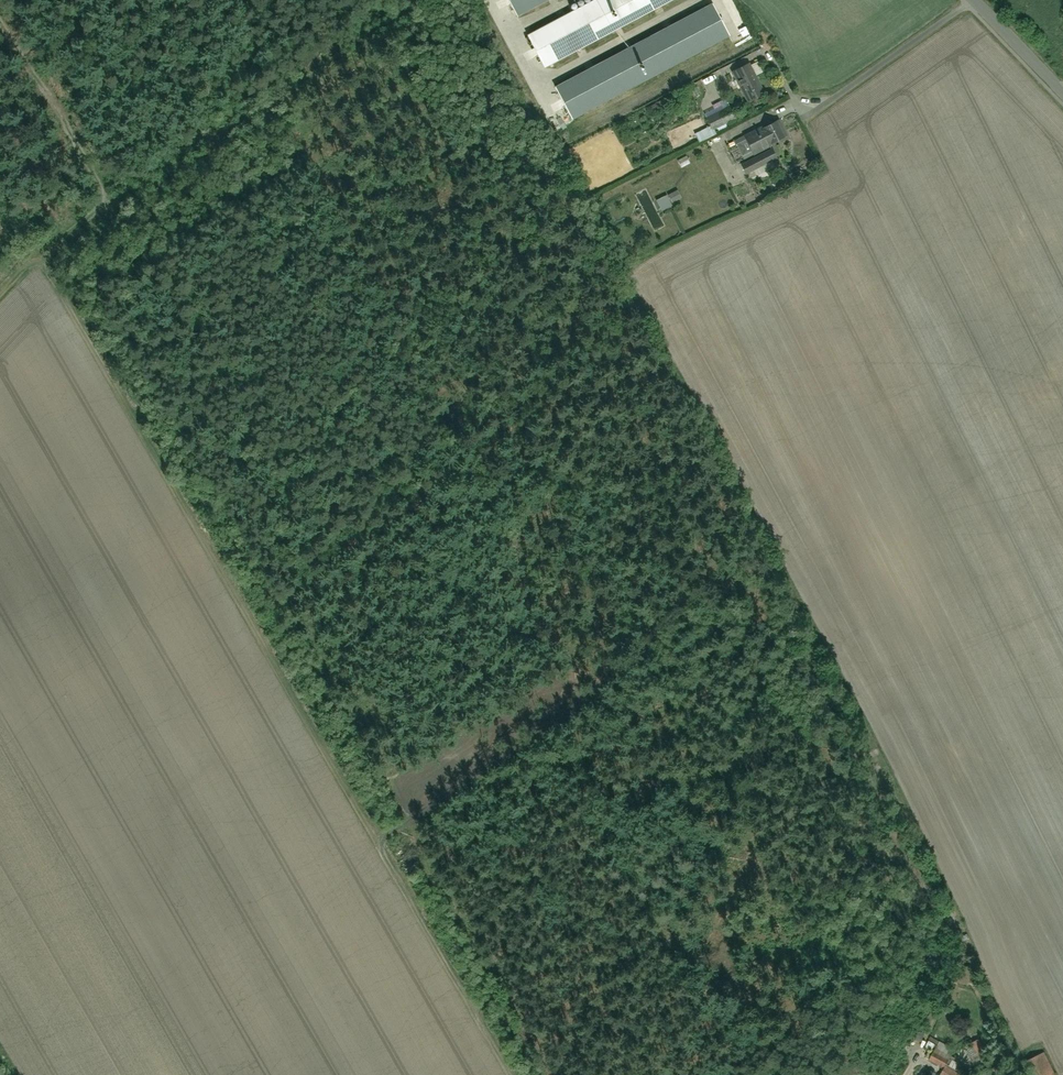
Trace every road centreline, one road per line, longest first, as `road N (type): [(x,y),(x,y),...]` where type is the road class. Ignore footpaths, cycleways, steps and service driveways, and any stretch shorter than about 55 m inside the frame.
road 1 (residential): [(1062,93),(976,0)]

